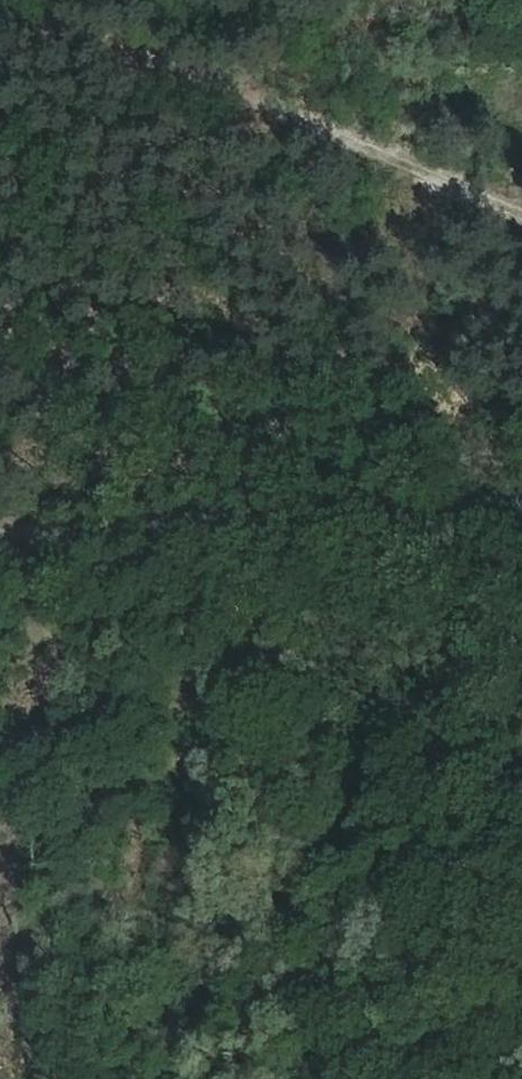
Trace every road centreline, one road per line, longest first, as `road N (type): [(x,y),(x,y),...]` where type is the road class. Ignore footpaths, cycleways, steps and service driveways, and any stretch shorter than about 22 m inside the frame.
road 1 (track): [(521,489),(0,517)]

